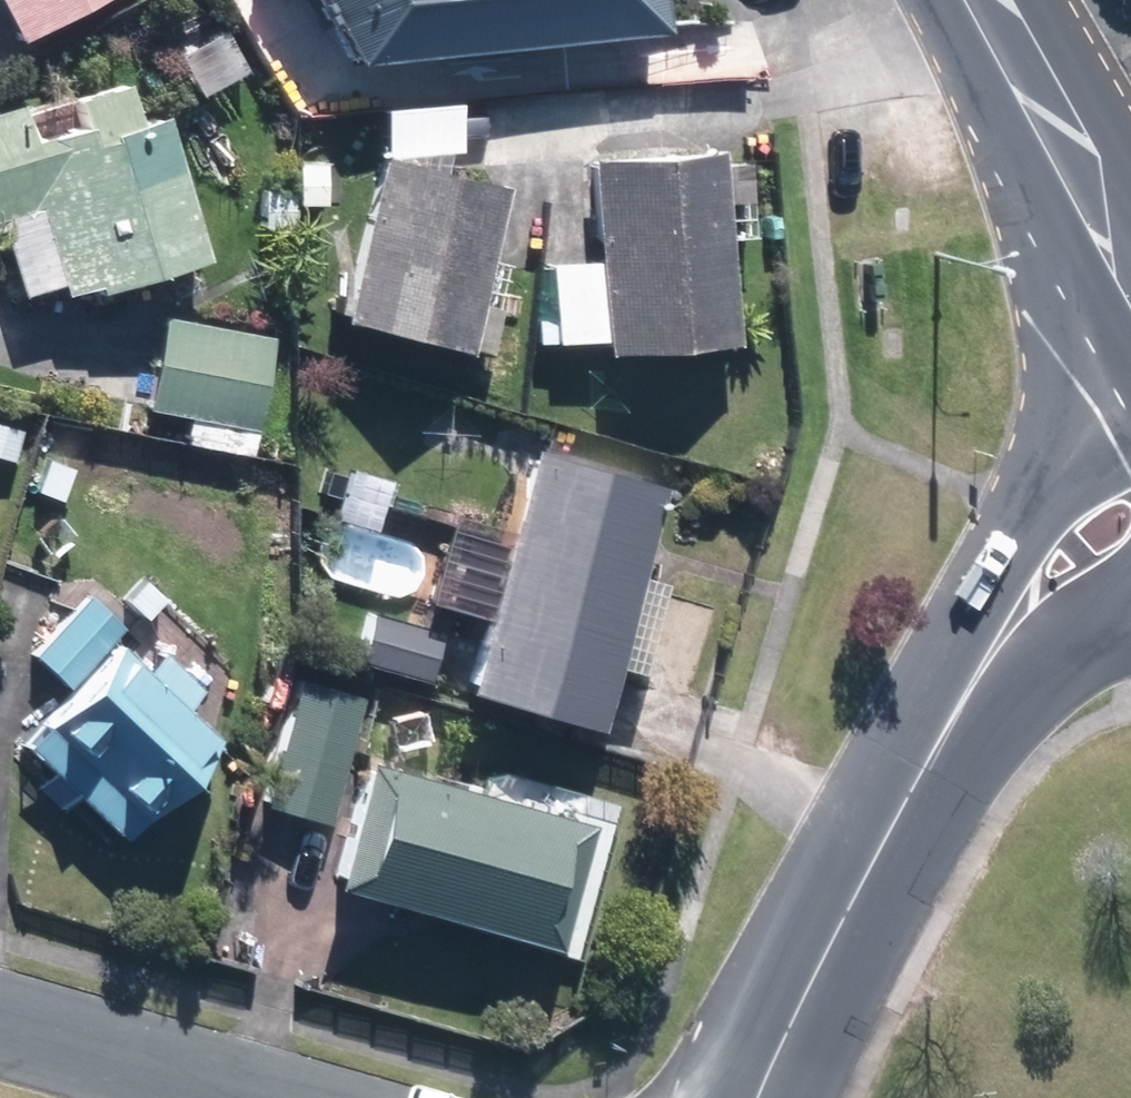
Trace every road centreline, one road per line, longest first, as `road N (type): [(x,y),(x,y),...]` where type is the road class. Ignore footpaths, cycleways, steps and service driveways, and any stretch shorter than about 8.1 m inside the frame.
road 1 (secondary): [(931,739),(1026,515),(1130,346)]
road 2 (secondary): [(931,739),(761,1097)]
road 3 (secondary): [(990,0),(1130,256)]
road 4 (residential): [(274,1097),(0,1017)]
road 5 (secondary): [(1130,587),(931,739)]

